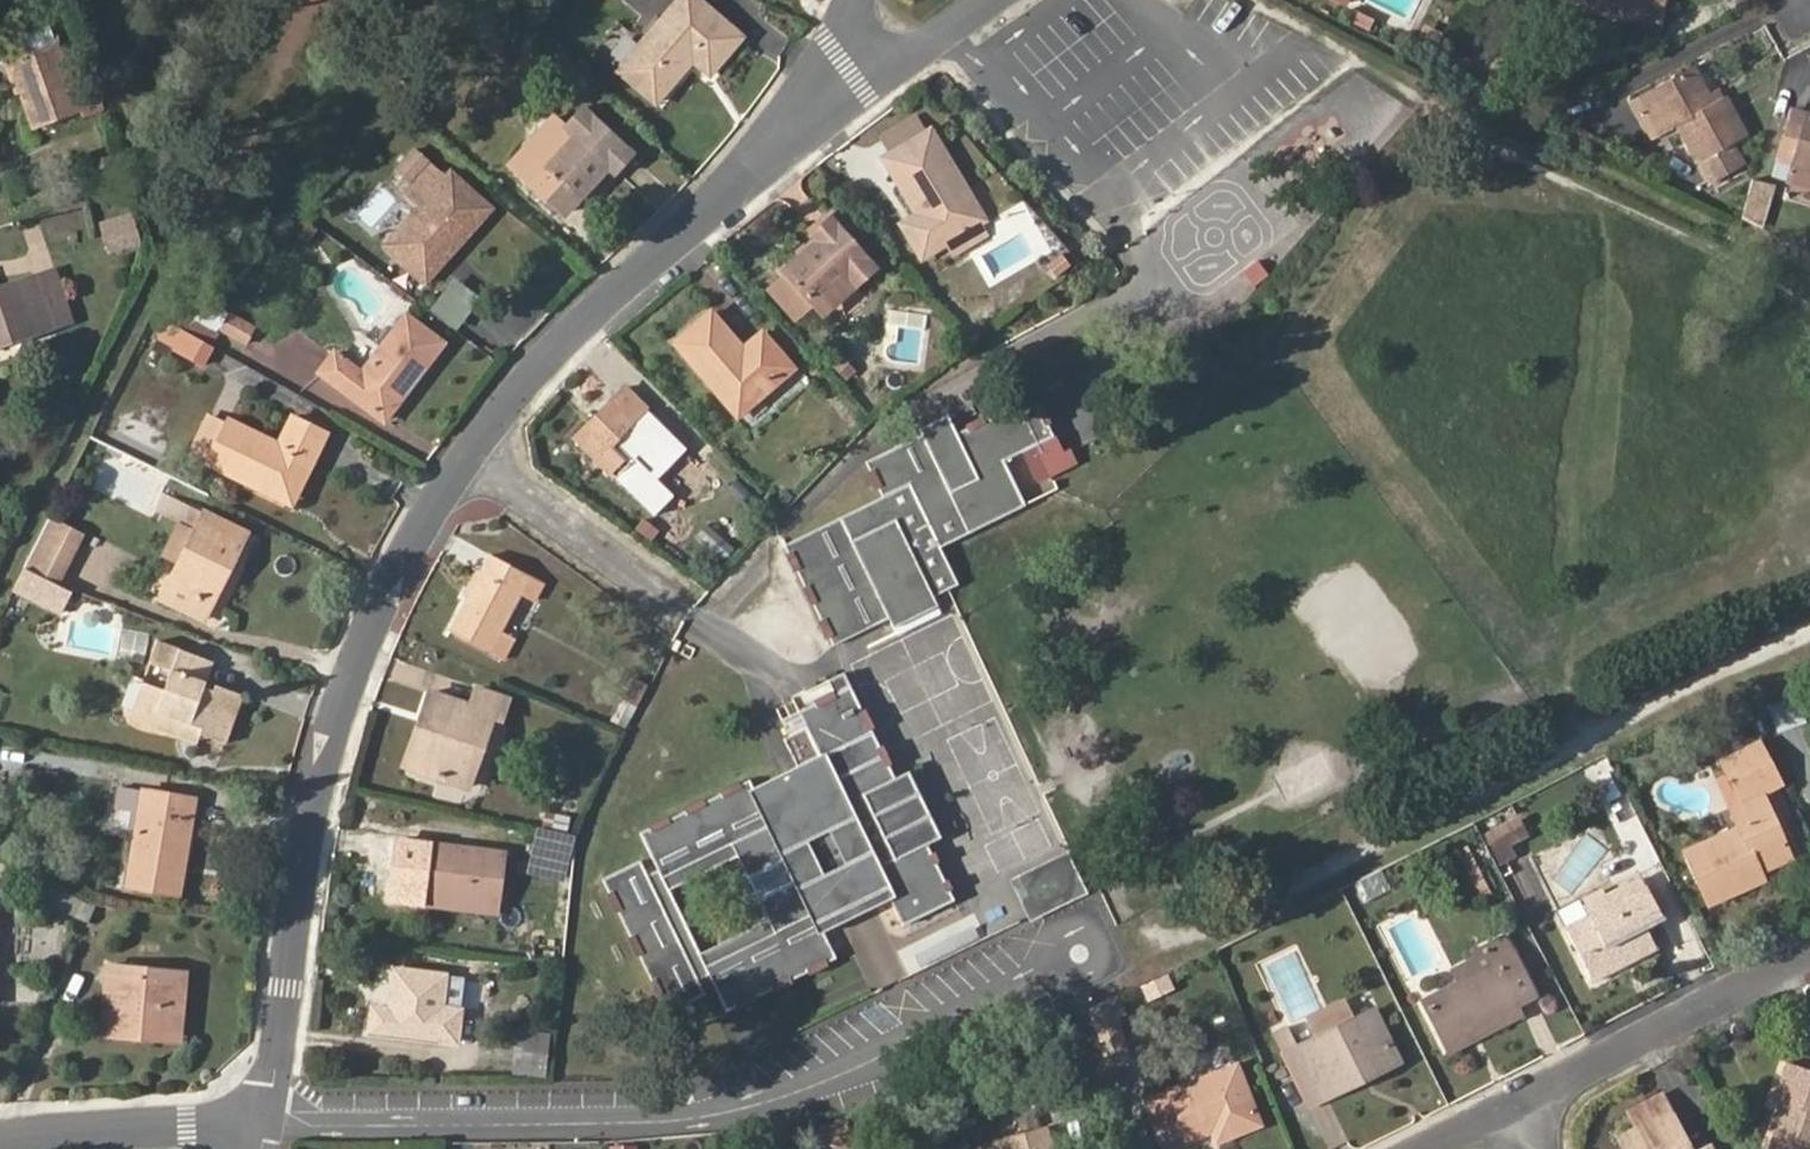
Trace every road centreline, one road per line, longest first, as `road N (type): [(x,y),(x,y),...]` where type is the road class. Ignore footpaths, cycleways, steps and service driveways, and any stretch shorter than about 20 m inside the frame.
road 1 (residential): [(777,149),(519,387),(417,539),(376,616),(309,826),(264,1125)]
road 2 (residential): [(1513,1107),(1809,953)]
road 3 (residential): [(264,1125),(0,1138)]
road 4 (residential): [(990,0),(777,149)]
road 5 (residential): [(777,149),(861,0)]

